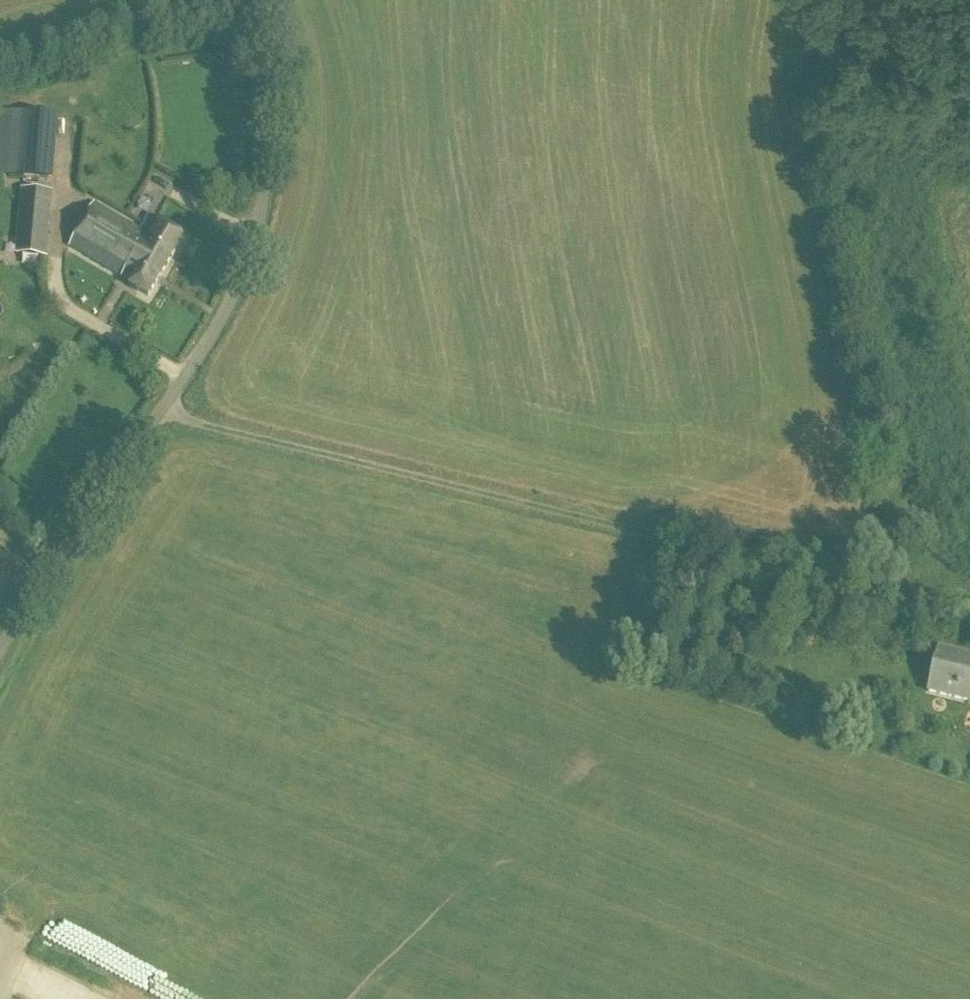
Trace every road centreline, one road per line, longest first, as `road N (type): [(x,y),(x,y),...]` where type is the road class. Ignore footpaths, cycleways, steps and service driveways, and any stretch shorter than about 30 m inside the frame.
road 1 (unclassified): [(0,655),(39,584),(161,415),(252,251),(268,157),(248,0)]

